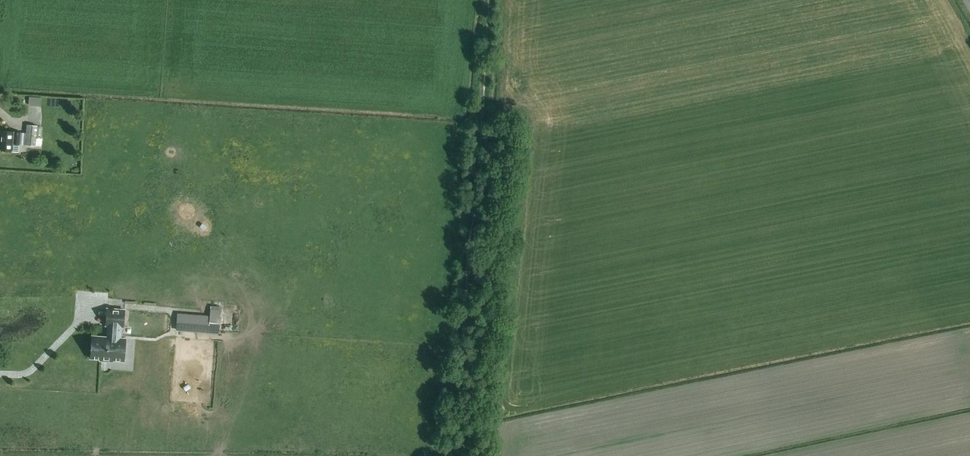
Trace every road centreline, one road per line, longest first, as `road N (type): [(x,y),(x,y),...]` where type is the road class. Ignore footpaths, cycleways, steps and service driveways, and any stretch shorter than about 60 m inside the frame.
road 1 (track): [(490,0),(450,455)]

